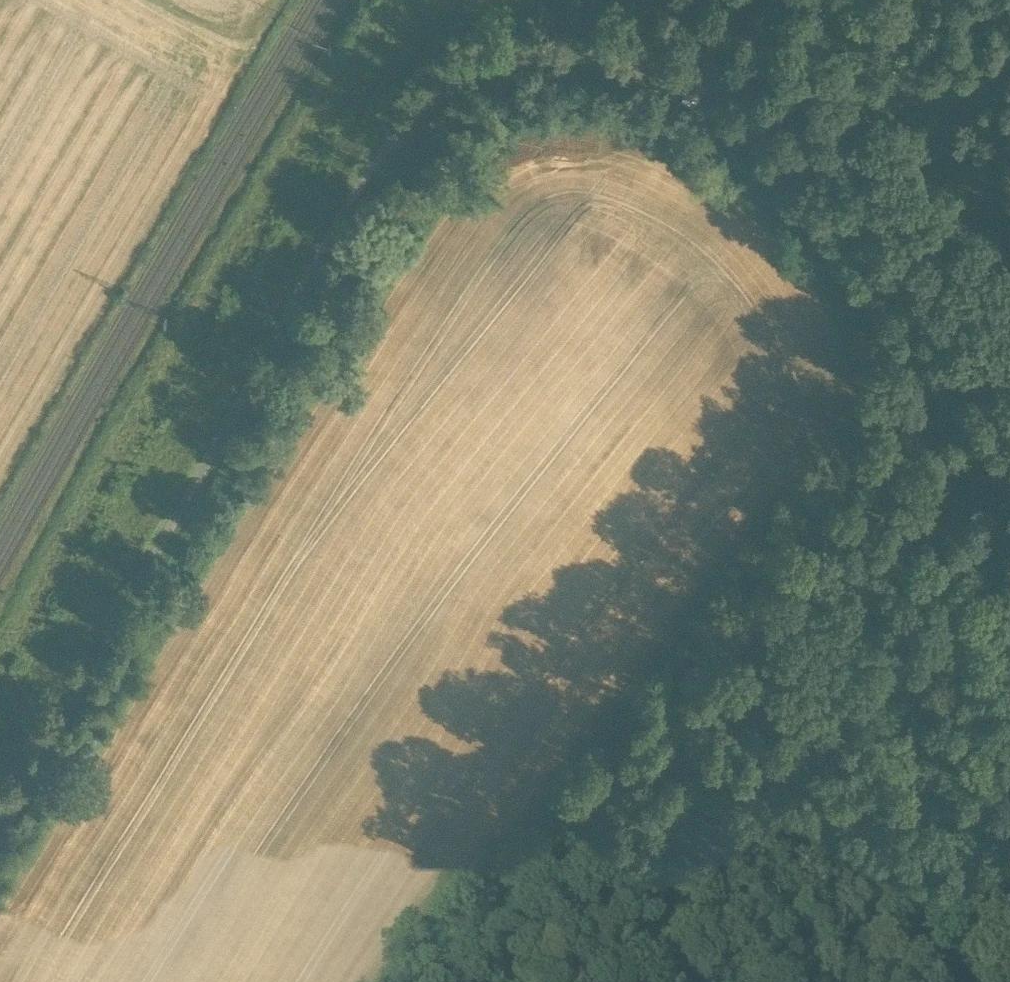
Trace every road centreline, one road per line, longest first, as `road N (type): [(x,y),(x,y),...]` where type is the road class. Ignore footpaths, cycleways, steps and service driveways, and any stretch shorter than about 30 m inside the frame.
road 1 (unclassified): [(0,823),(372,157),(405,113),(446,74),(513,44),(615,43),(720,79)]
road 2 (unclassified): [(1009,463),(720,79)]
road 3 (track): [(696,600),(763,504),(875,379),(910,326)]

